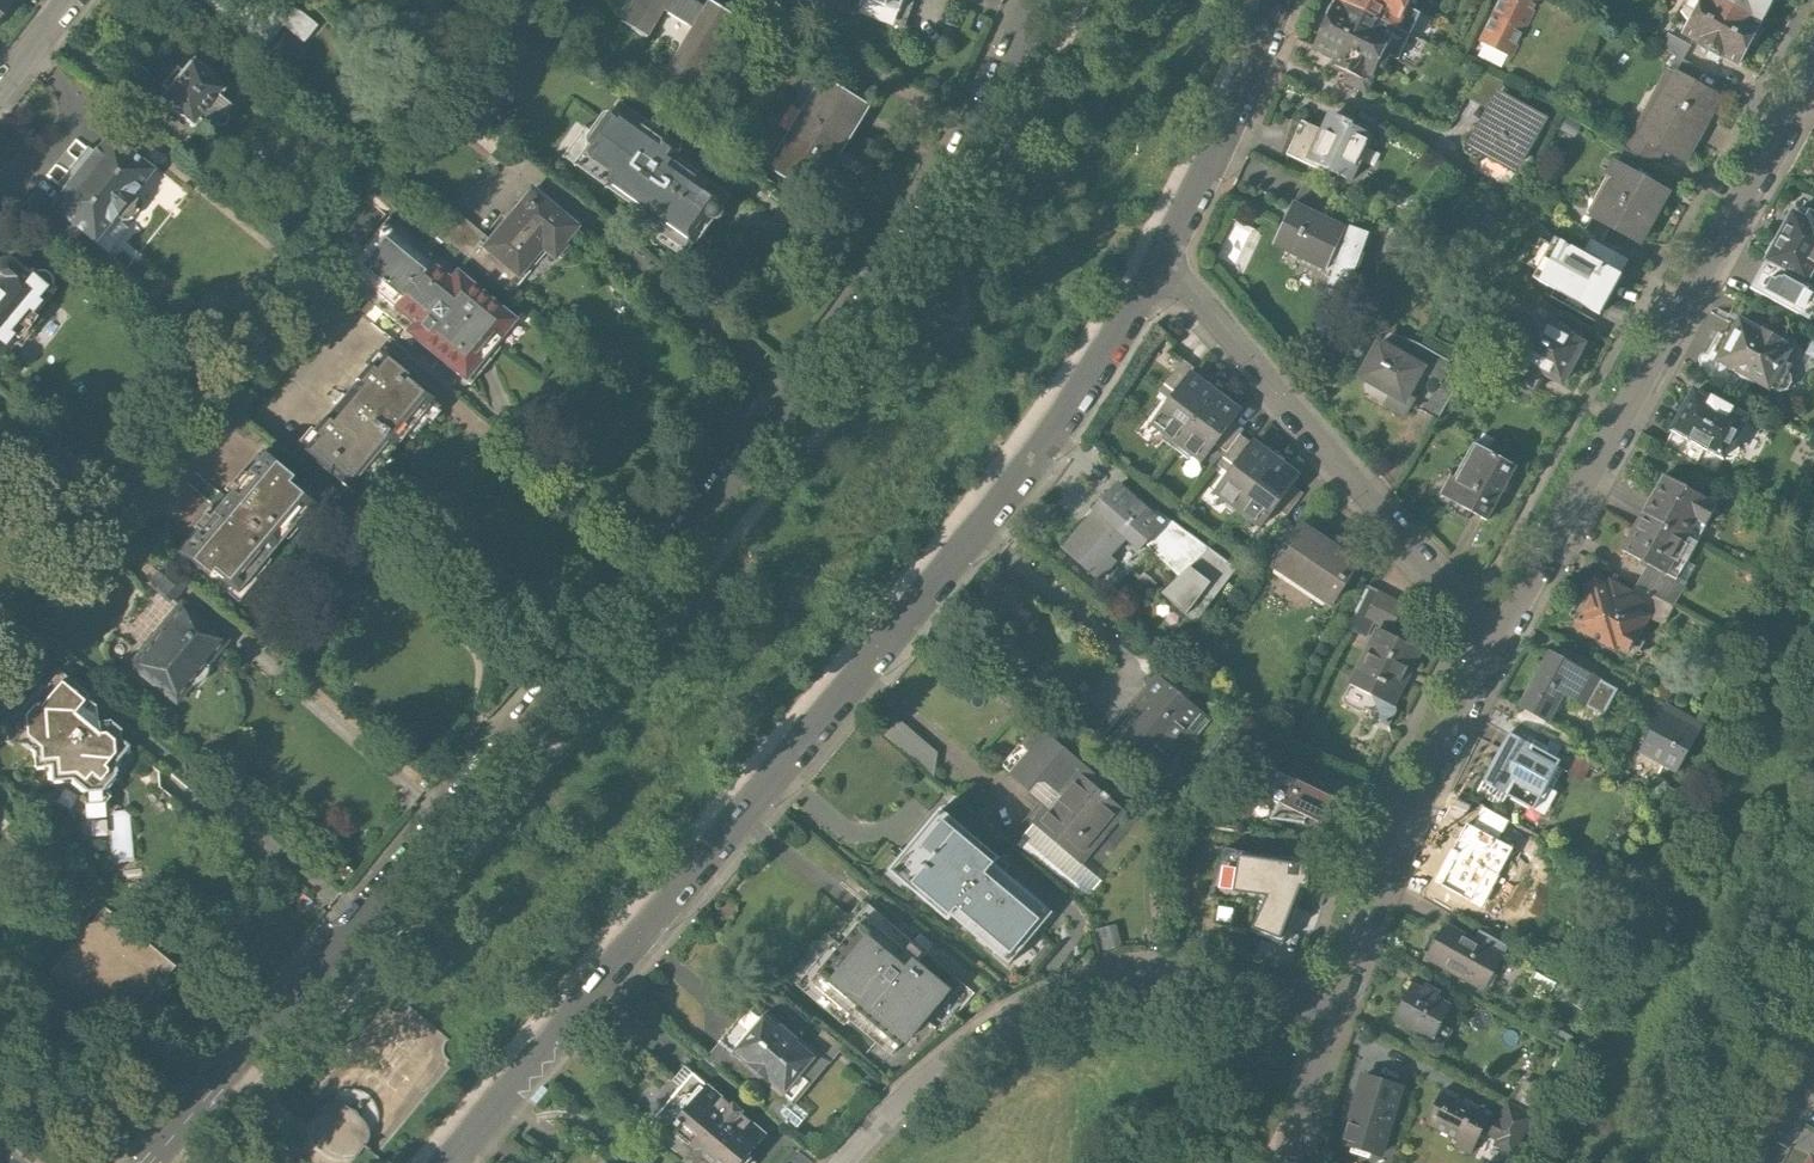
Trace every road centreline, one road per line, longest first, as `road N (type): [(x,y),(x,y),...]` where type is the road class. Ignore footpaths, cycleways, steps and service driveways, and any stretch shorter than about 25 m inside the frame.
road 1 (tertiary): [(1037,0),(903,251),(798,393),(151,1162)]
road 2 (tertiary): [(450,1162),(975,527),(1073,397),(1157,266)]
road 3 (residential): [(1813,84),(1498,634)]
road 4 (residential): [(854,1162),(957,1061),(1073,989),(1188,972),(1329,1007)]
road 5 (residential): [(1157,266),(1191,289),(1466,610),(1498,634)]
road 6 (residential): [(1498,634),(1329,1007)]
road 7 (tertiary): [(1157,266),(1229,117),(1274,0)]
road 8 (residential): [(1329,1007),(1302,1092),(1291,1162)]
road 9 (residential): [(0,107),(90,0)]

